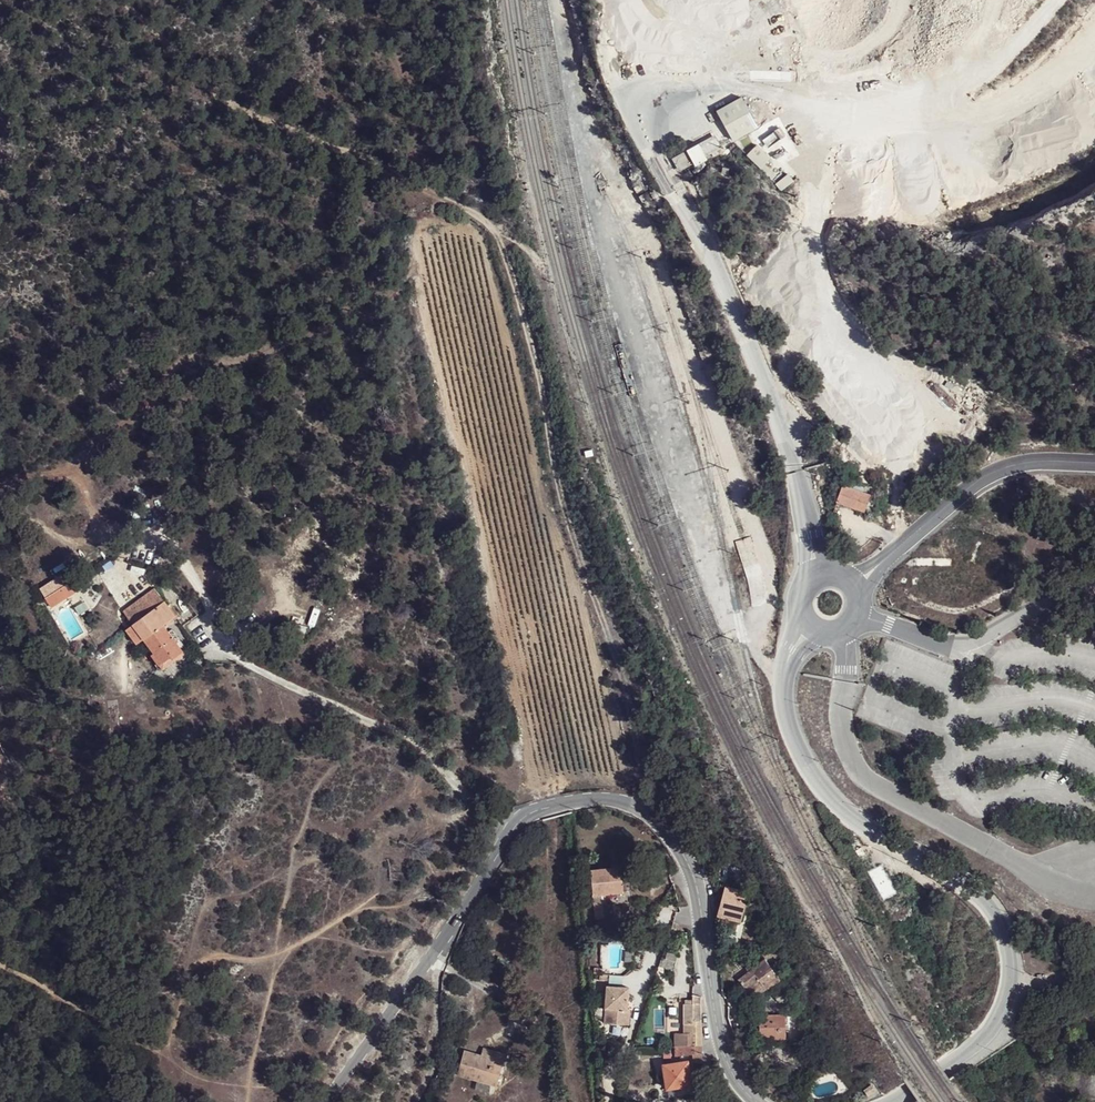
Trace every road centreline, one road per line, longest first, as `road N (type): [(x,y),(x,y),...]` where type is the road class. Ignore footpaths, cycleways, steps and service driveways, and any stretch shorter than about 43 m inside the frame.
road 1 (track): [(121,0),(202,86),(272,124),(423,187),(497,238),(562,510),(617,657),(633,728),(635,808)]
road 2 (tertiary): [(327,1101),(513,824),(543,808),(594,800),(648,813),(684,857),(701,905),(720,1040),(736,1082),(758,1101)]
road 3 (track): [(782,676),(757,653),(750,630),(725,621),(588,182),(556,0)]
road 4 (unclassified): [(895,1100),(989,1031),(1011,990),(1008,931),(988,901),(832,802),(791,733),(782,676)]
road 5 (track): [(586,157),(611,172),(657,251),(759,539),(773,608),(767,623),(750,630)]
road 6 (track): [(5,496),(25,480),(77,464),(178,366),(197,358),(240,360),(382,312),(410,268)]
road 7 (track): [(775,404),(797,341),(826,315),(813,109),(819,68),(860,53),(888,30),(902,0)]
road 8 (track): [(695,86),(850,114),(902,110),(980,83),(1056,0)]
road 9 (unclassified): [(882,562),(997,471),(1094,462)]
road 10 (track): [(902,110),(967,121),(1052,79),(1094,44)]
road 11 (track): [(826,315),(837,338),(954,420)]
road 12 (track): [(129,547),(87,543),(0,493)]

